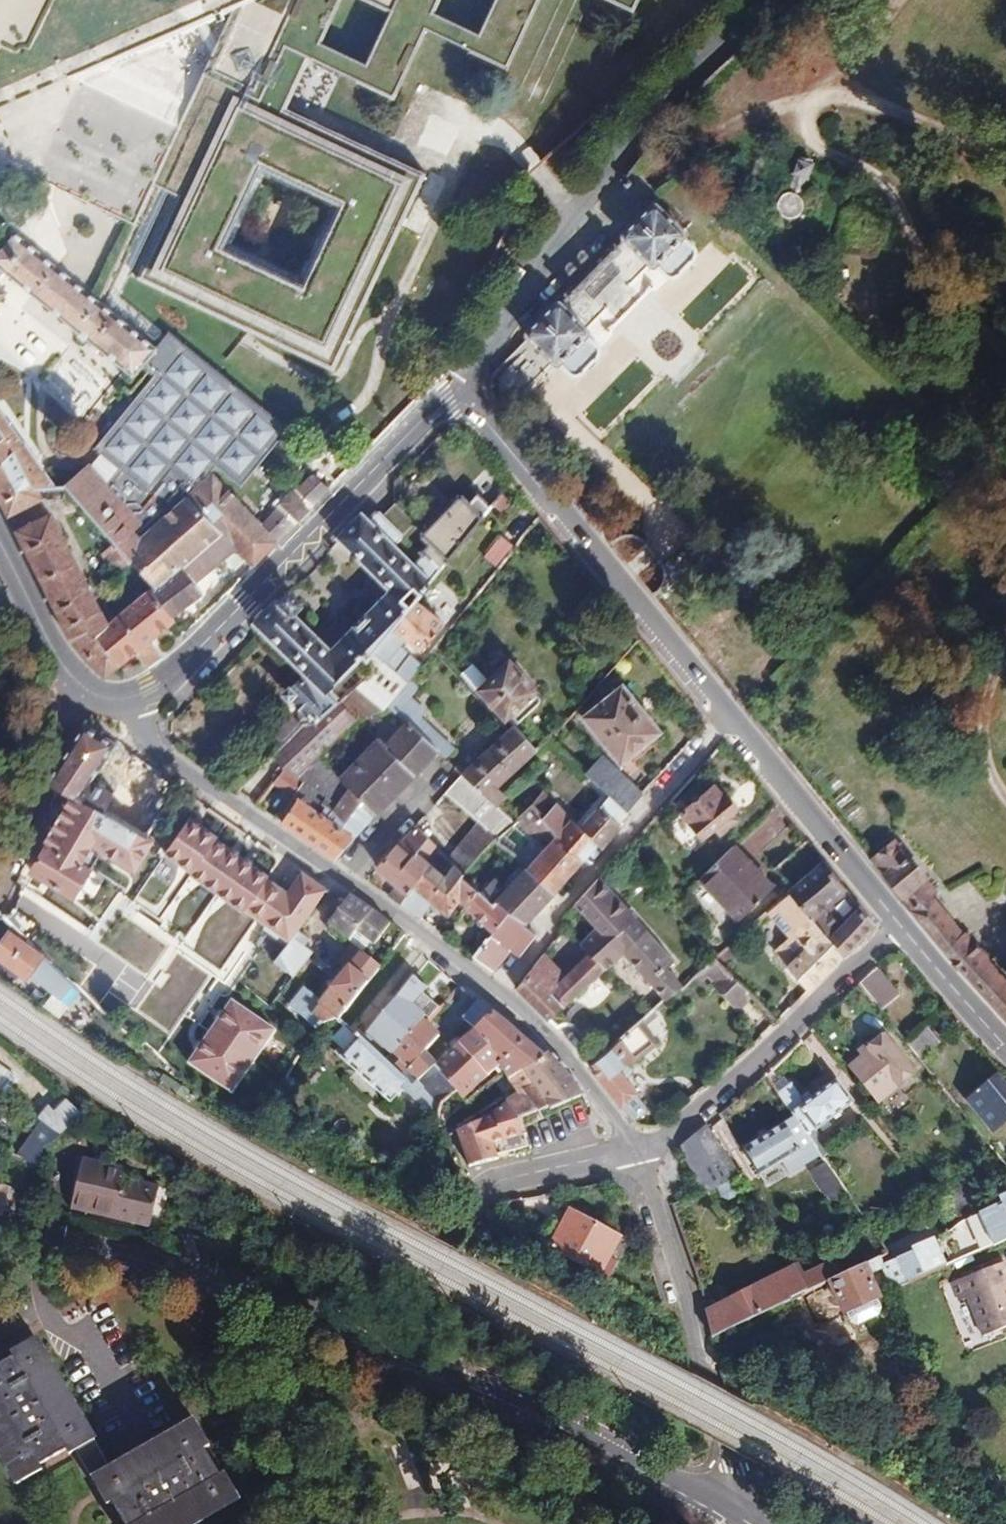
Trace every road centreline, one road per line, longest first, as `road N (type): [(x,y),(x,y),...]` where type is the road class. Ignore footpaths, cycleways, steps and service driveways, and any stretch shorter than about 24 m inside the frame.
road 1 (tertiary): [(900,925),(469,404),(456,401)]
road 2 (residential): [(456,401),(598,183),(791,0)]
road 3 (tertiary): [(456,401),(167,679),(130,699)]
road 4 (residential): [(633,1150),(584,1076),(500,990),(338,877)]
road 5 (residential): [(387,1346),(205,1282),(0,1232)]
road 6 (residential): [(725,1507),(736,1465),(633,1150)]
road 7 (residential): [(725,1507),(547,1413),(387,1346)]
road 8 (residential): [(900,925),(665,1140),(633,1150)]
road 9 (residential): [(633,1150),(492,1181),(468,1204),(387,1346)]
road 10 (residential): [(338,877),(149,744),(130,699)]
road 11 (residential): [(0,868),(88,688)]
road 12 (tertiary): [(88,688),(68,668),(0,549)]
road 13 (tertiary): [(1005,1047),(900,925)]
road 14 (residential): [(338,877),(432,772)]

